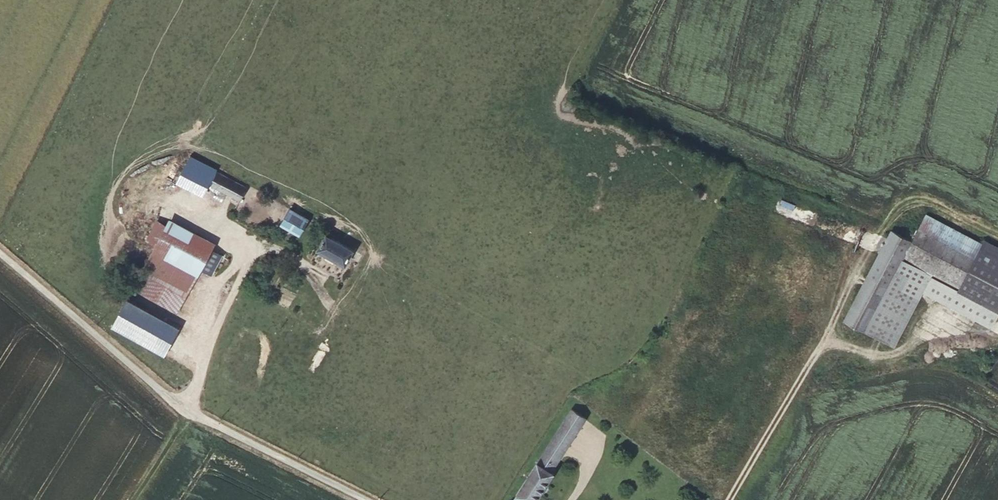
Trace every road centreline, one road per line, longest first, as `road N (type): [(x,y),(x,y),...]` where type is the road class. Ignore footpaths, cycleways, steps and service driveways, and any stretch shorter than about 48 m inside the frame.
road 1 (unclassified): [(0,263),(184,410),(370,499)]

